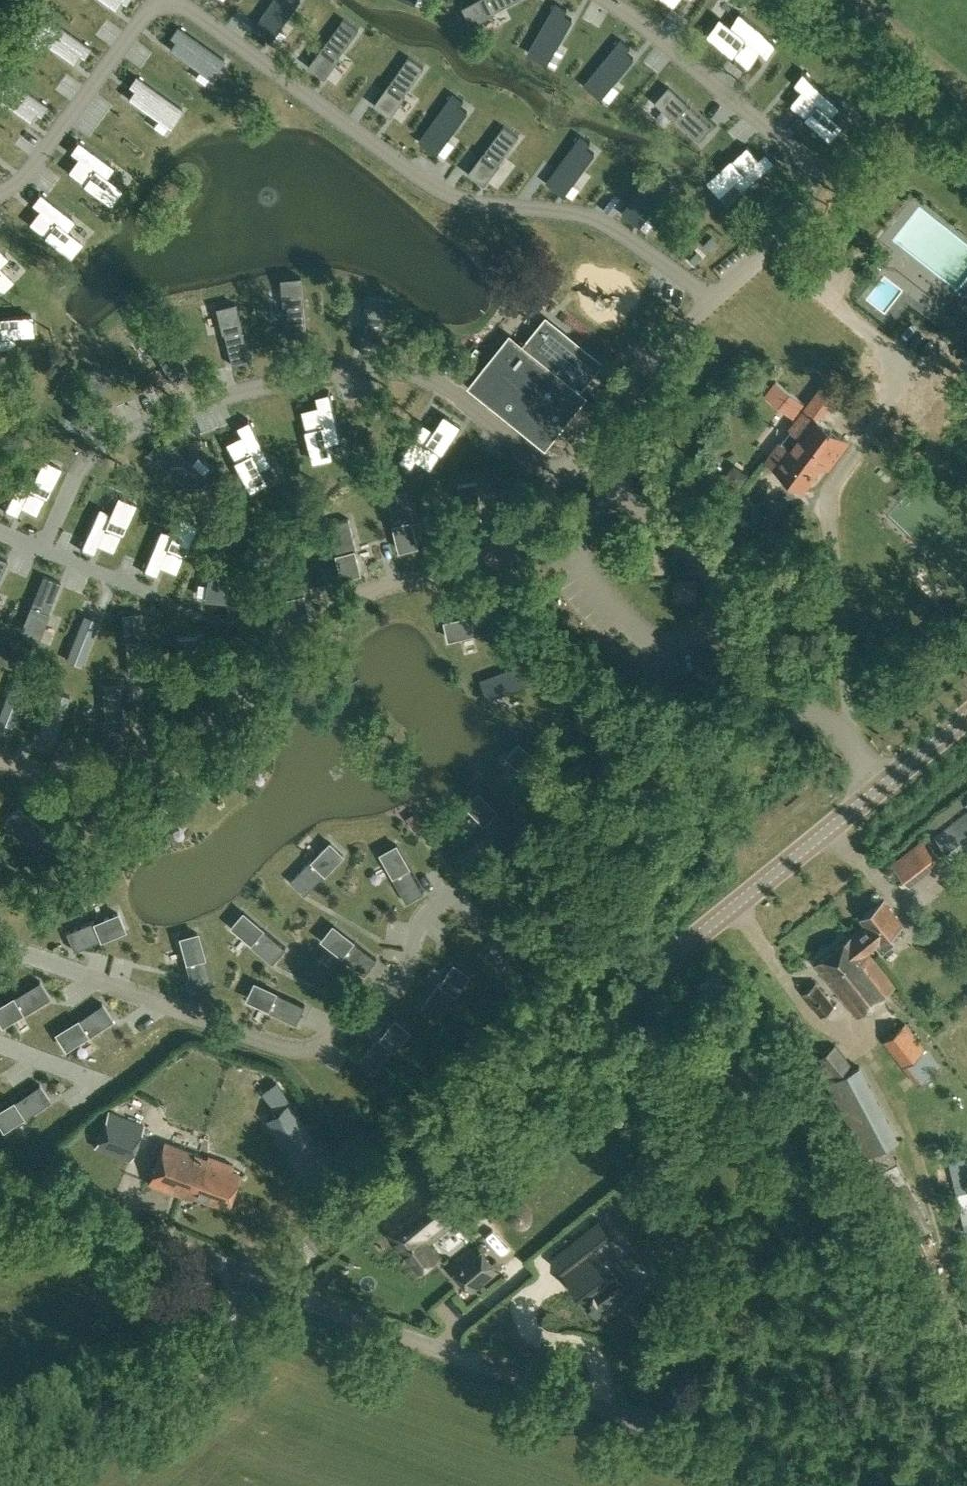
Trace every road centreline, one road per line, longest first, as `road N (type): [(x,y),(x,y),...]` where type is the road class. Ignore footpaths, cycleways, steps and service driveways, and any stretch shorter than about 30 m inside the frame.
road 1 (tertiary): [(267,1285),(966,718)]
road 2 (unclassified): [(813,1485),(267,1285)]
road 3 (tertiary): [(20,1485),(267,1285)]
road 4 (unclassified): [(267,1285),(0,1185)]

